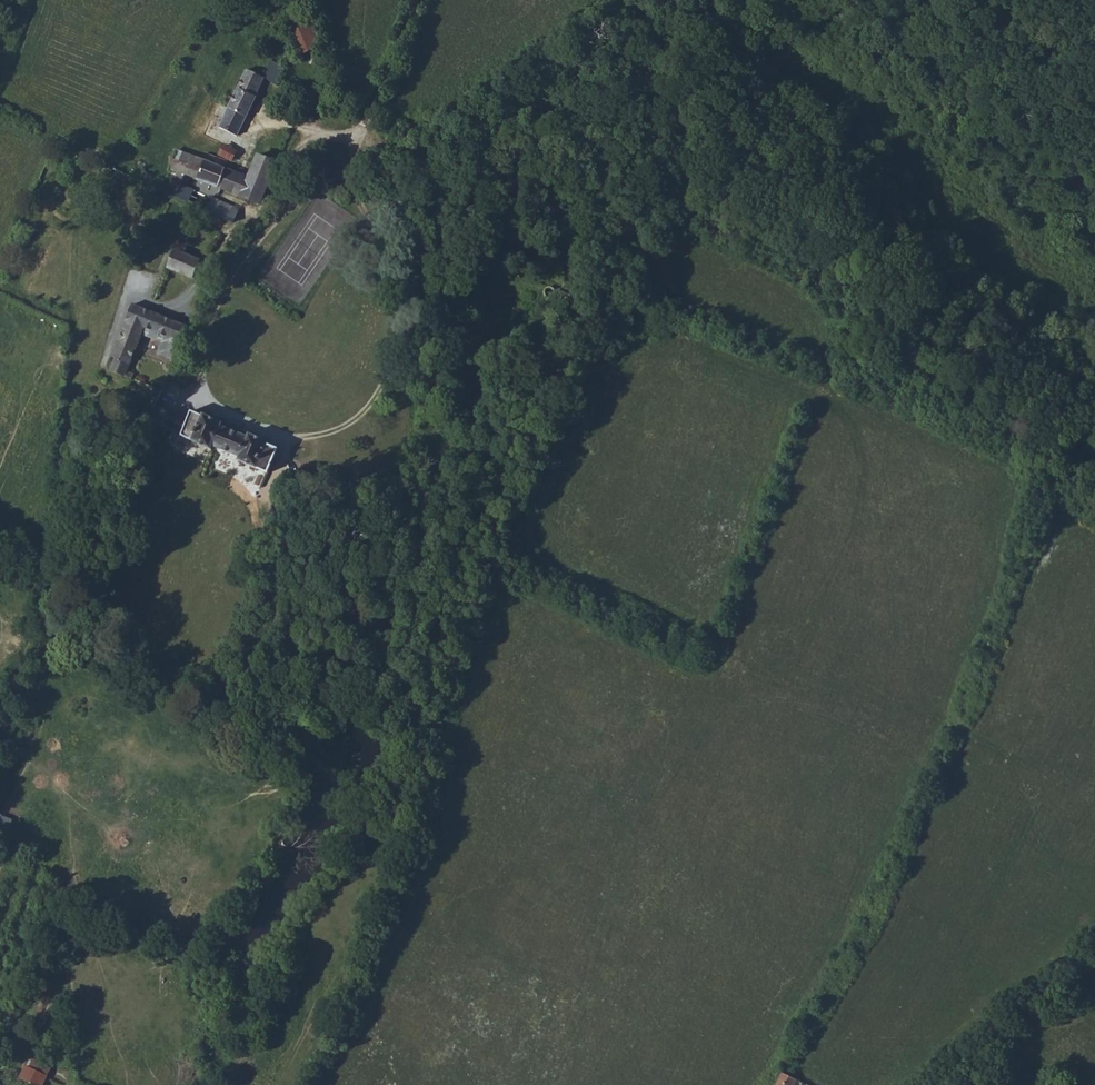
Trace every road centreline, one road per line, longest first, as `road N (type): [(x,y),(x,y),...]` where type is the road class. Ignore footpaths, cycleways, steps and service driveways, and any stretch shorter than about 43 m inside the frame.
road 1 (unclassified): [(421,0),(365,126),(304,145),(263,208),(230,232),(182,298),(157,305),(127,298),(105,366)]
road 2 (unclassified): [(854,3),(761,20),(674,0)]

